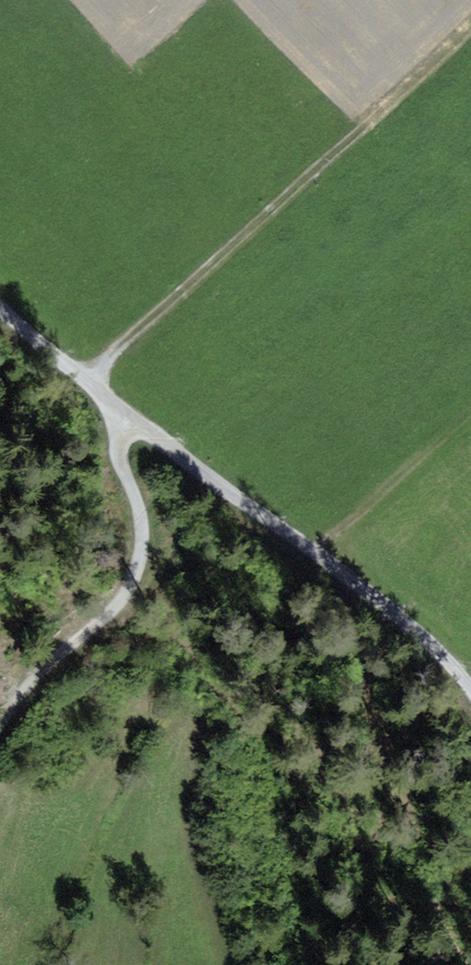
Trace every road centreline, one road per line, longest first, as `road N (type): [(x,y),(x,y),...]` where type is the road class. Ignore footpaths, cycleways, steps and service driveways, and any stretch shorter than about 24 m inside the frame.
road 1 (track): [(87,373),(470,23)]
road 2 (track): [(132,417),(306,545),(470,692)]
road 3 (track): [(132,417),(115,424),(116,452),(142,517),(133,591),(43,668),(0,724)]
road 4 (track): [(0,299),(132,417)]

